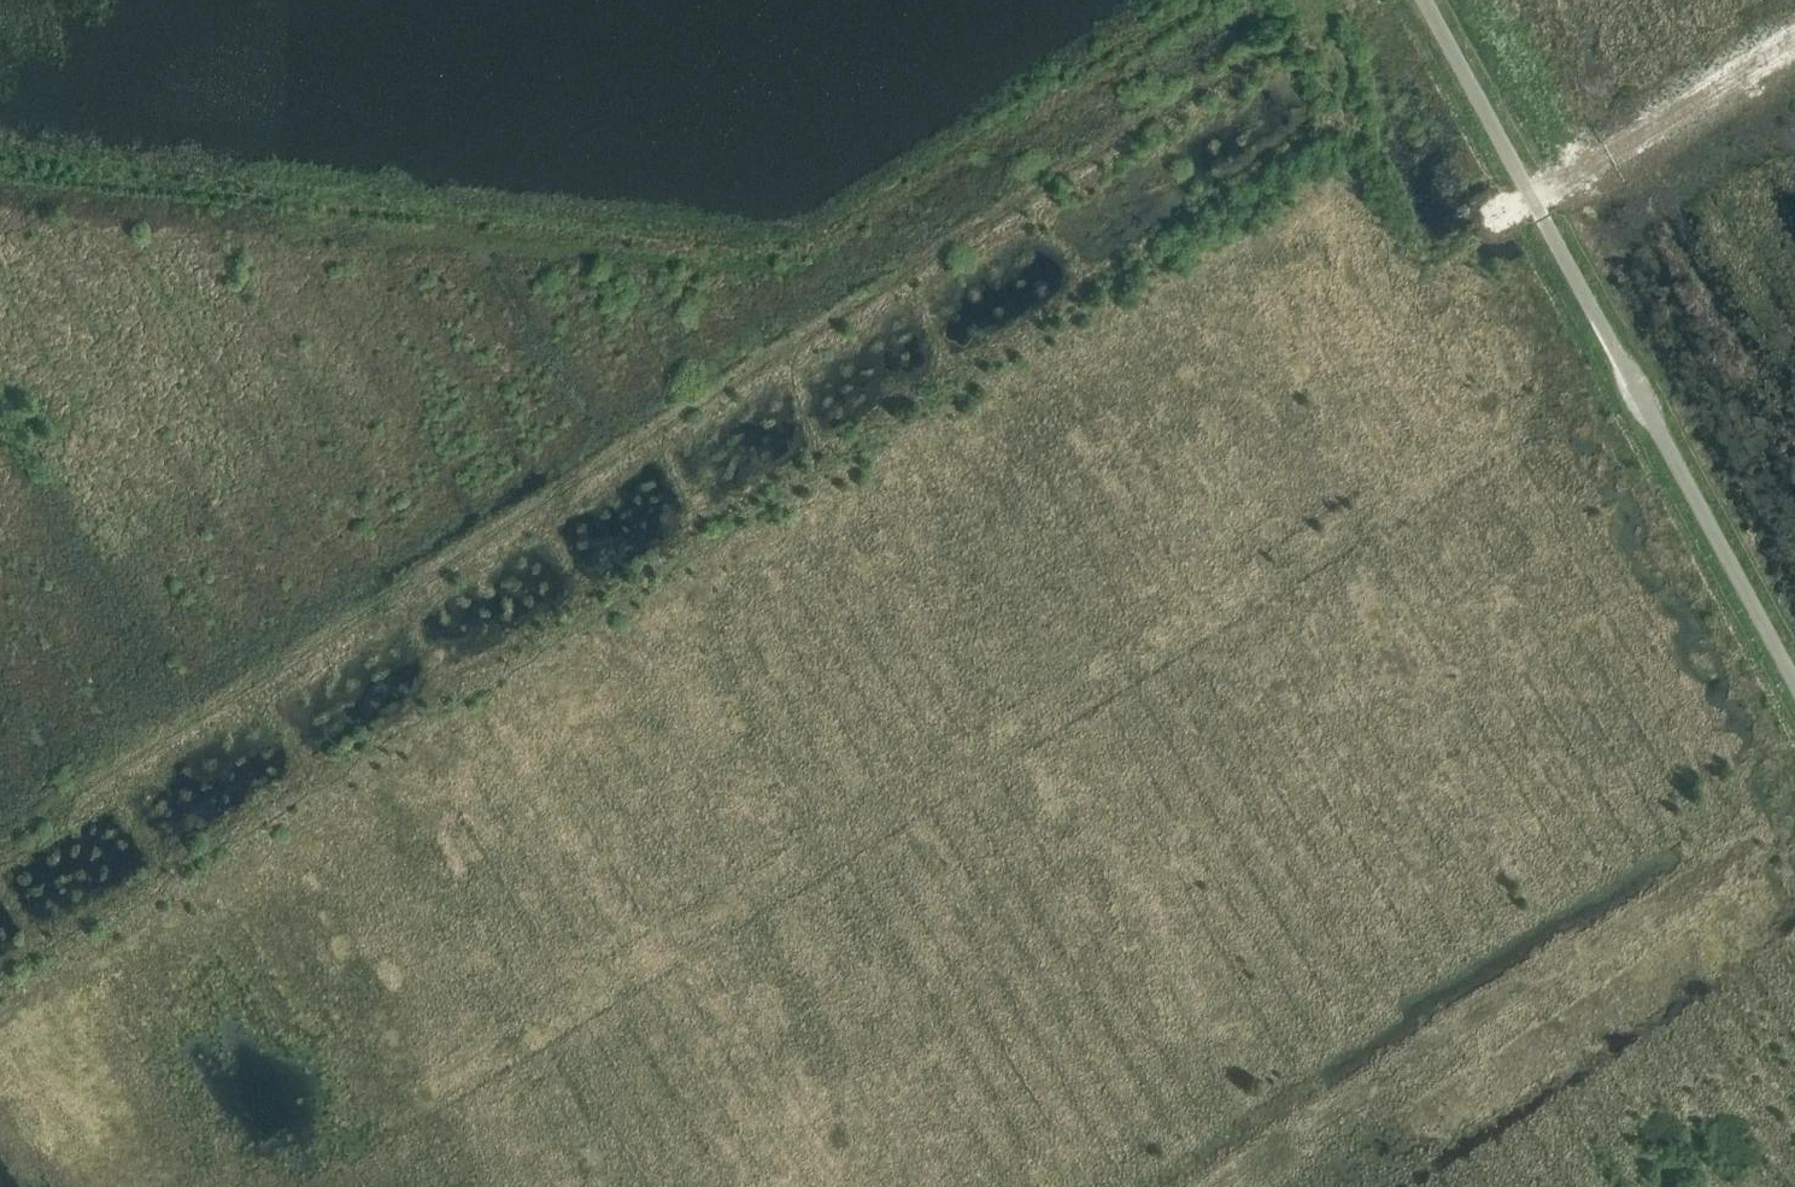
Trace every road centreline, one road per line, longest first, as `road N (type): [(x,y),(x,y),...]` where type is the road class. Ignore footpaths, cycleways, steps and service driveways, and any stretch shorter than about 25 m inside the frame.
road 1 (tertiary): [(1794,677),(1425,0)]

